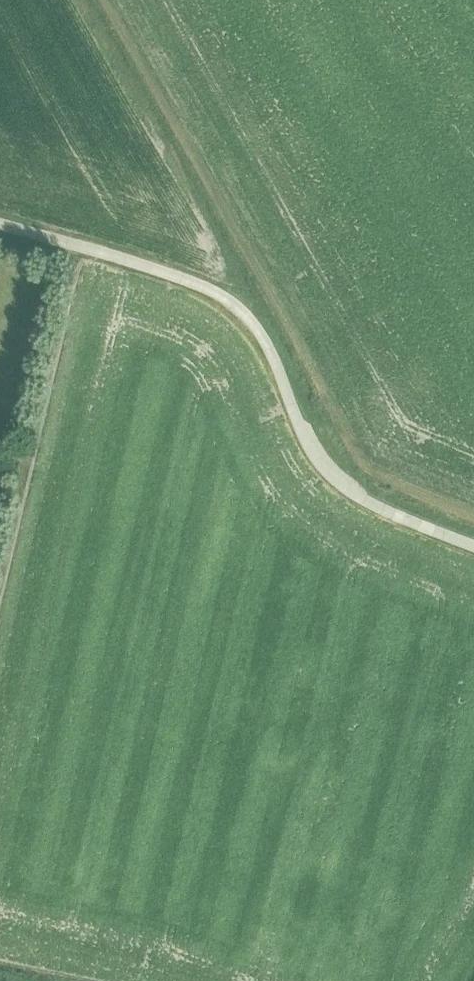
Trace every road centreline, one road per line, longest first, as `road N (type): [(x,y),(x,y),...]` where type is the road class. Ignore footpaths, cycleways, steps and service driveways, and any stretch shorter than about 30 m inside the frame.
road 1 (unclassified): [(473,546),(364,498),(325,465),(303,431),(271,348),(219,293),(0,224)]

